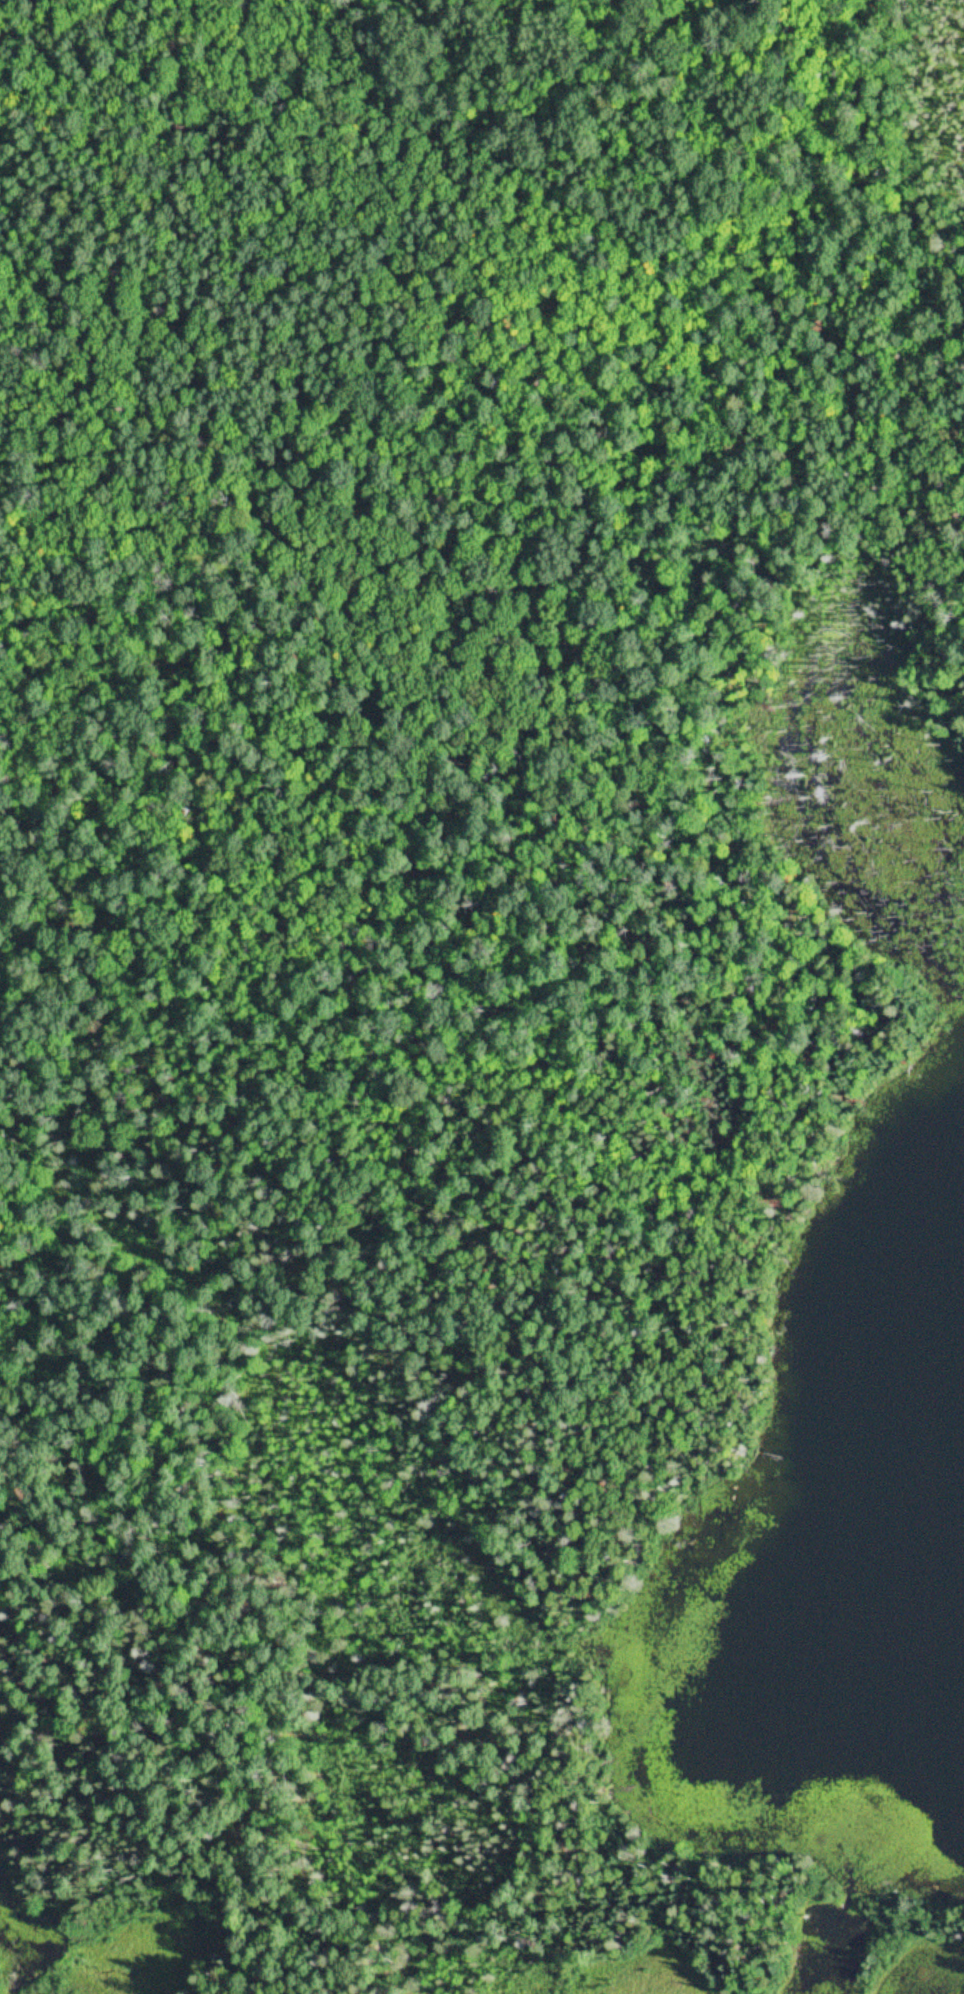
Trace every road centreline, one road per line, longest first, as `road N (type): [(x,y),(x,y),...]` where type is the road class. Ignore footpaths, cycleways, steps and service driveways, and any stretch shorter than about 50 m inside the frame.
road 1 (track): [(0,1809),(61,1811),(115,1826),(283,1927),(344,1945),(693,1887),(793,1882),(963,1924)]

